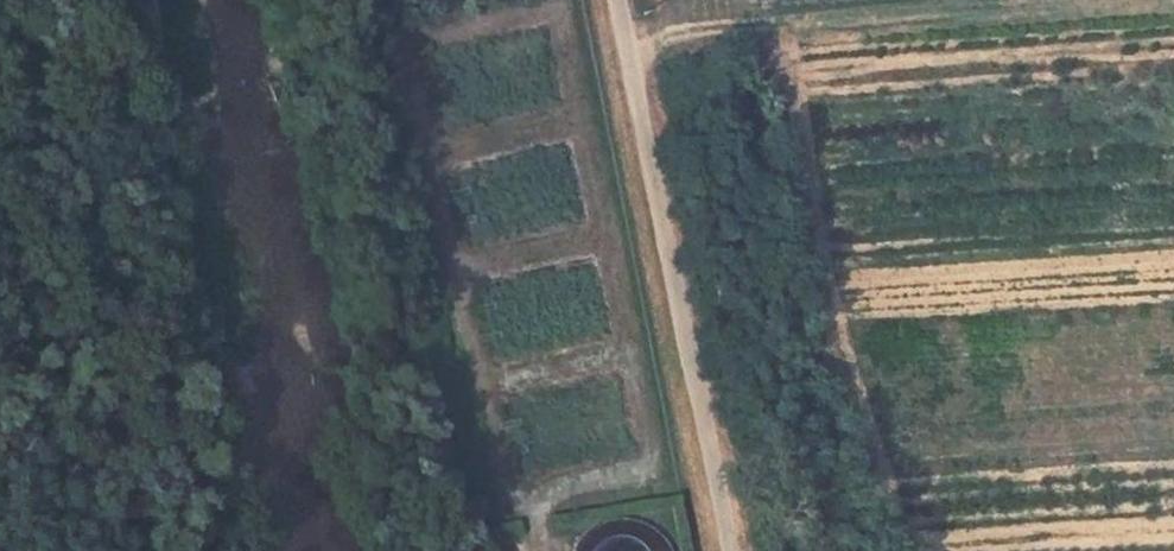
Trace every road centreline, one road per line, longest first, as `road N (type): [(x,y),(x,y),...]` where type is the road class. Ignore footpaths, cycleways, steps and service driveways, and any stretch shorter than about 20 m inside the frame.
road 1 (track): [(433,550),(400,233),(389,233),(367,158),(359,171),(346,164),(357,146),(360,110),(337,0)]
road 2 (unclassified): [(625,0),(734,550)]

